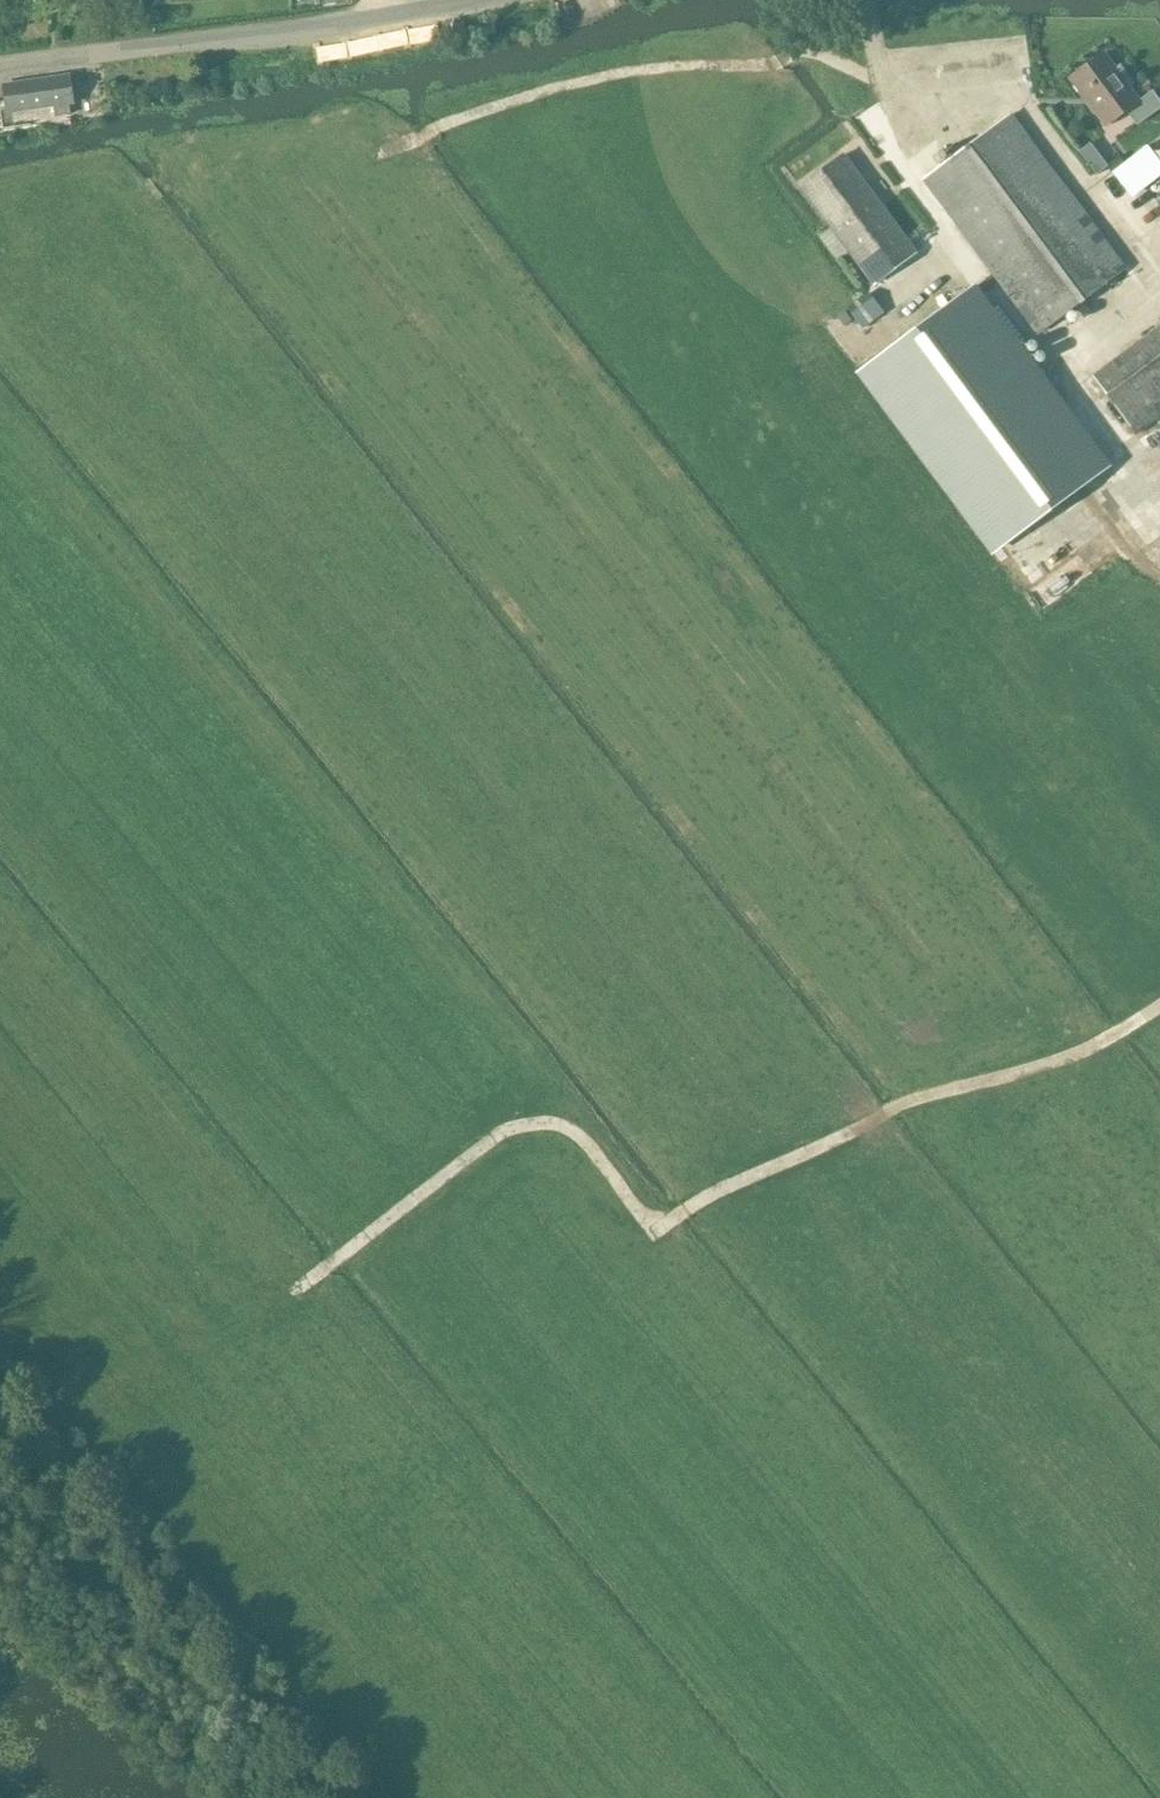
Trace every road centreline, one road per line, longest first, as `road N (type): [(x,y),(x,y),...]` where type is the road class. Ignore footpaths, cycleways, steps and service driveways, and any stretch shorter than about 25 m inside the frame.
road 1 (track): [(324,1263),(504,1125),(557,1108),(606,1134),(645,1193),(675,1213),(916,1084),(1107,1028),(1159,993)]
road 2 (track): [(1159,510),(904,184),(867,0)]
road 3 (unclassified): [(470,0),(0,71)]

